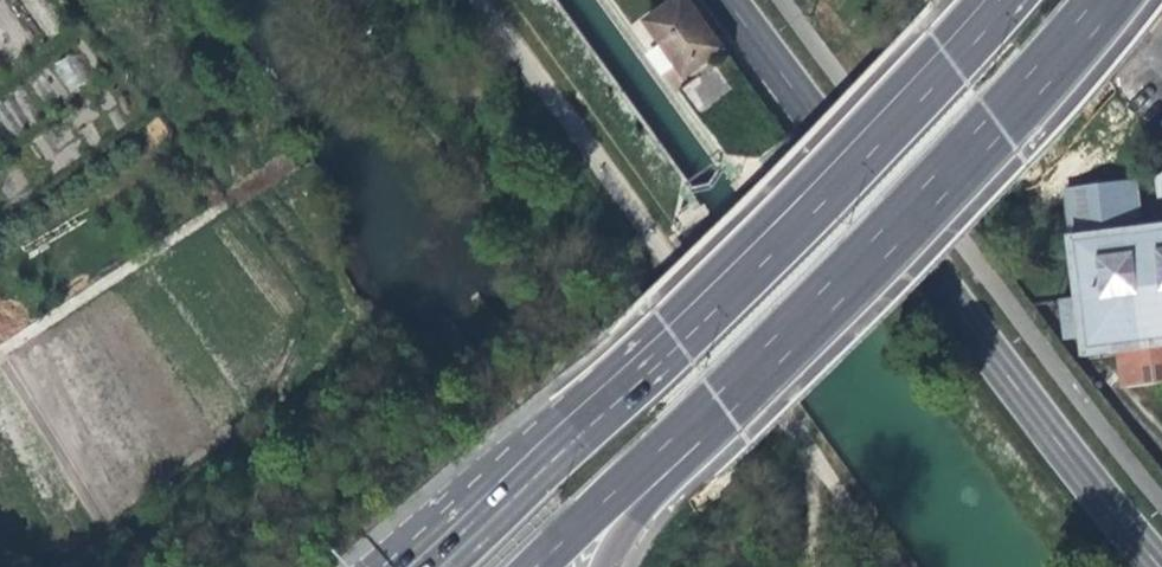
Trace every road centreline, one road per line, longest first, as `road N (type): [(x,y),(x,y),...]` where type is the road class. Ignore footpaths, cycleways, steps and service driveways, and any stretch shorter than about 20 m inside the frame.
road 1 (primary): [(999,0),(413,566)]
road 2 (tertiary): [(742,0),(1104,512),(1157,566)]
road 3 (primary): [(651,468),(927,214),(1109,0)]
road 4 (primary): [(540,566),(651,468)]

